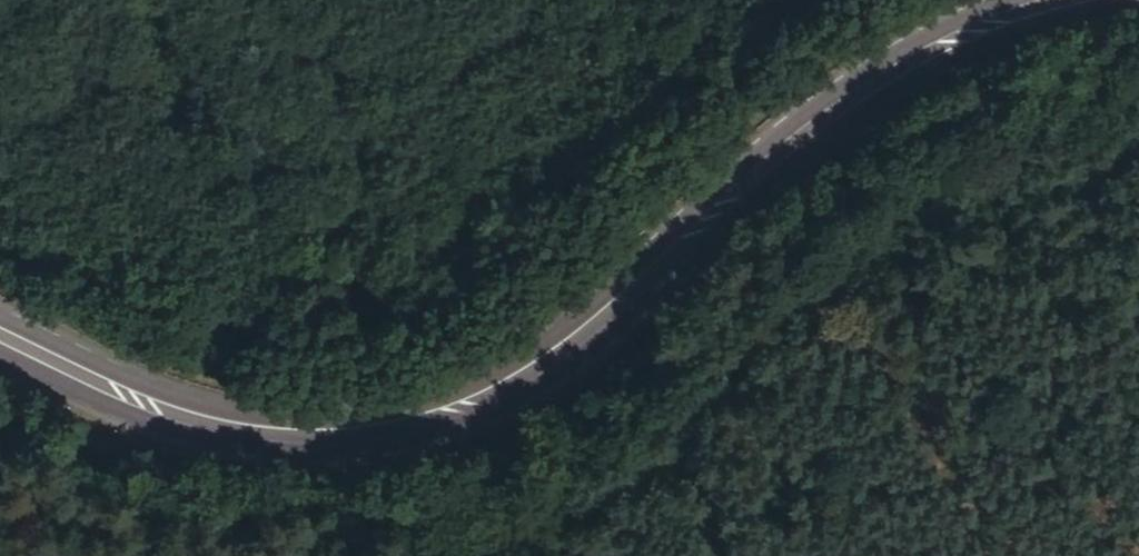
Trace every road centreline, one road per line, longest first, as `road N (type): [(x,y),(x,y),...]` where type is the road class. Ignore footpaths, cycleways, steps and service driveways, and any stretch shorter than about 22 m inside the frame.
road 1 (primary): [(1075,0),(1035,8),(899,70),(786,158),(597,334),(501,396),(414,430),(283,440),(204,428),(0,338)]
road 2 (track): [(470,555),(550,526),(701,401),(887,270),(1100,190),(1138,184)]

